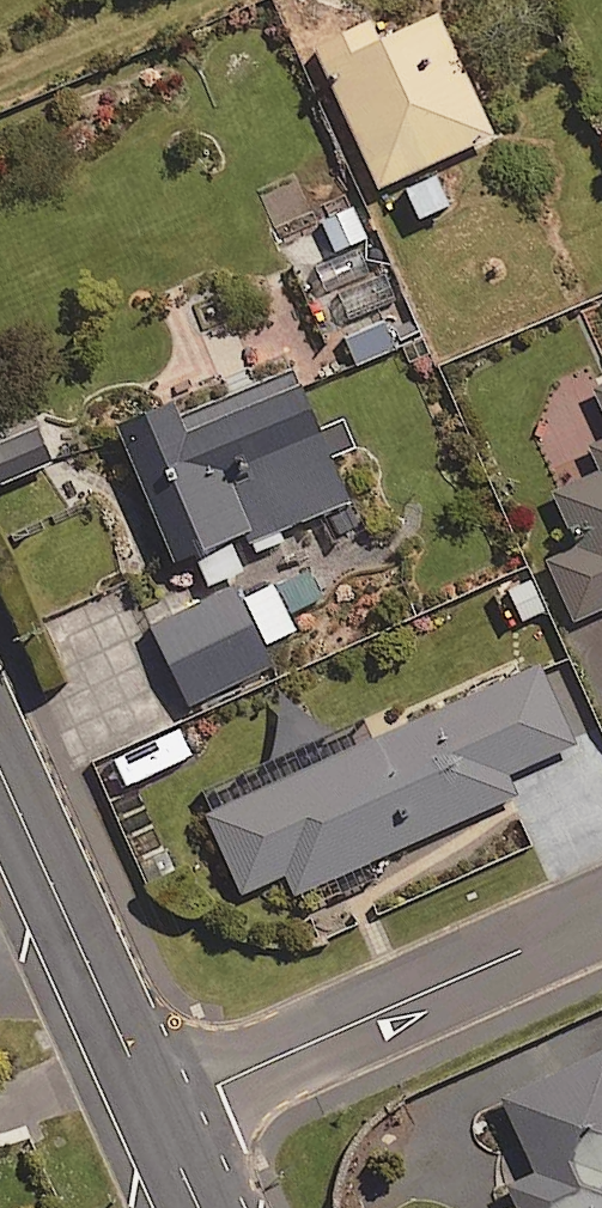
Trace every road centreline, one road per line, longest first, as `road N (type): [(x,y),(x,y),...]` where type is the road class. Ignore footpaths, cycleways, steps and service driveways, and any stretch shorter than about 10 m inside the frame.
road 1 (residential): [(154,1113),(601,914)]
road 2 (tertiary): [(74,934),(154,1113)]
road 3 (tertiary): [(0,769),(74,934)]

